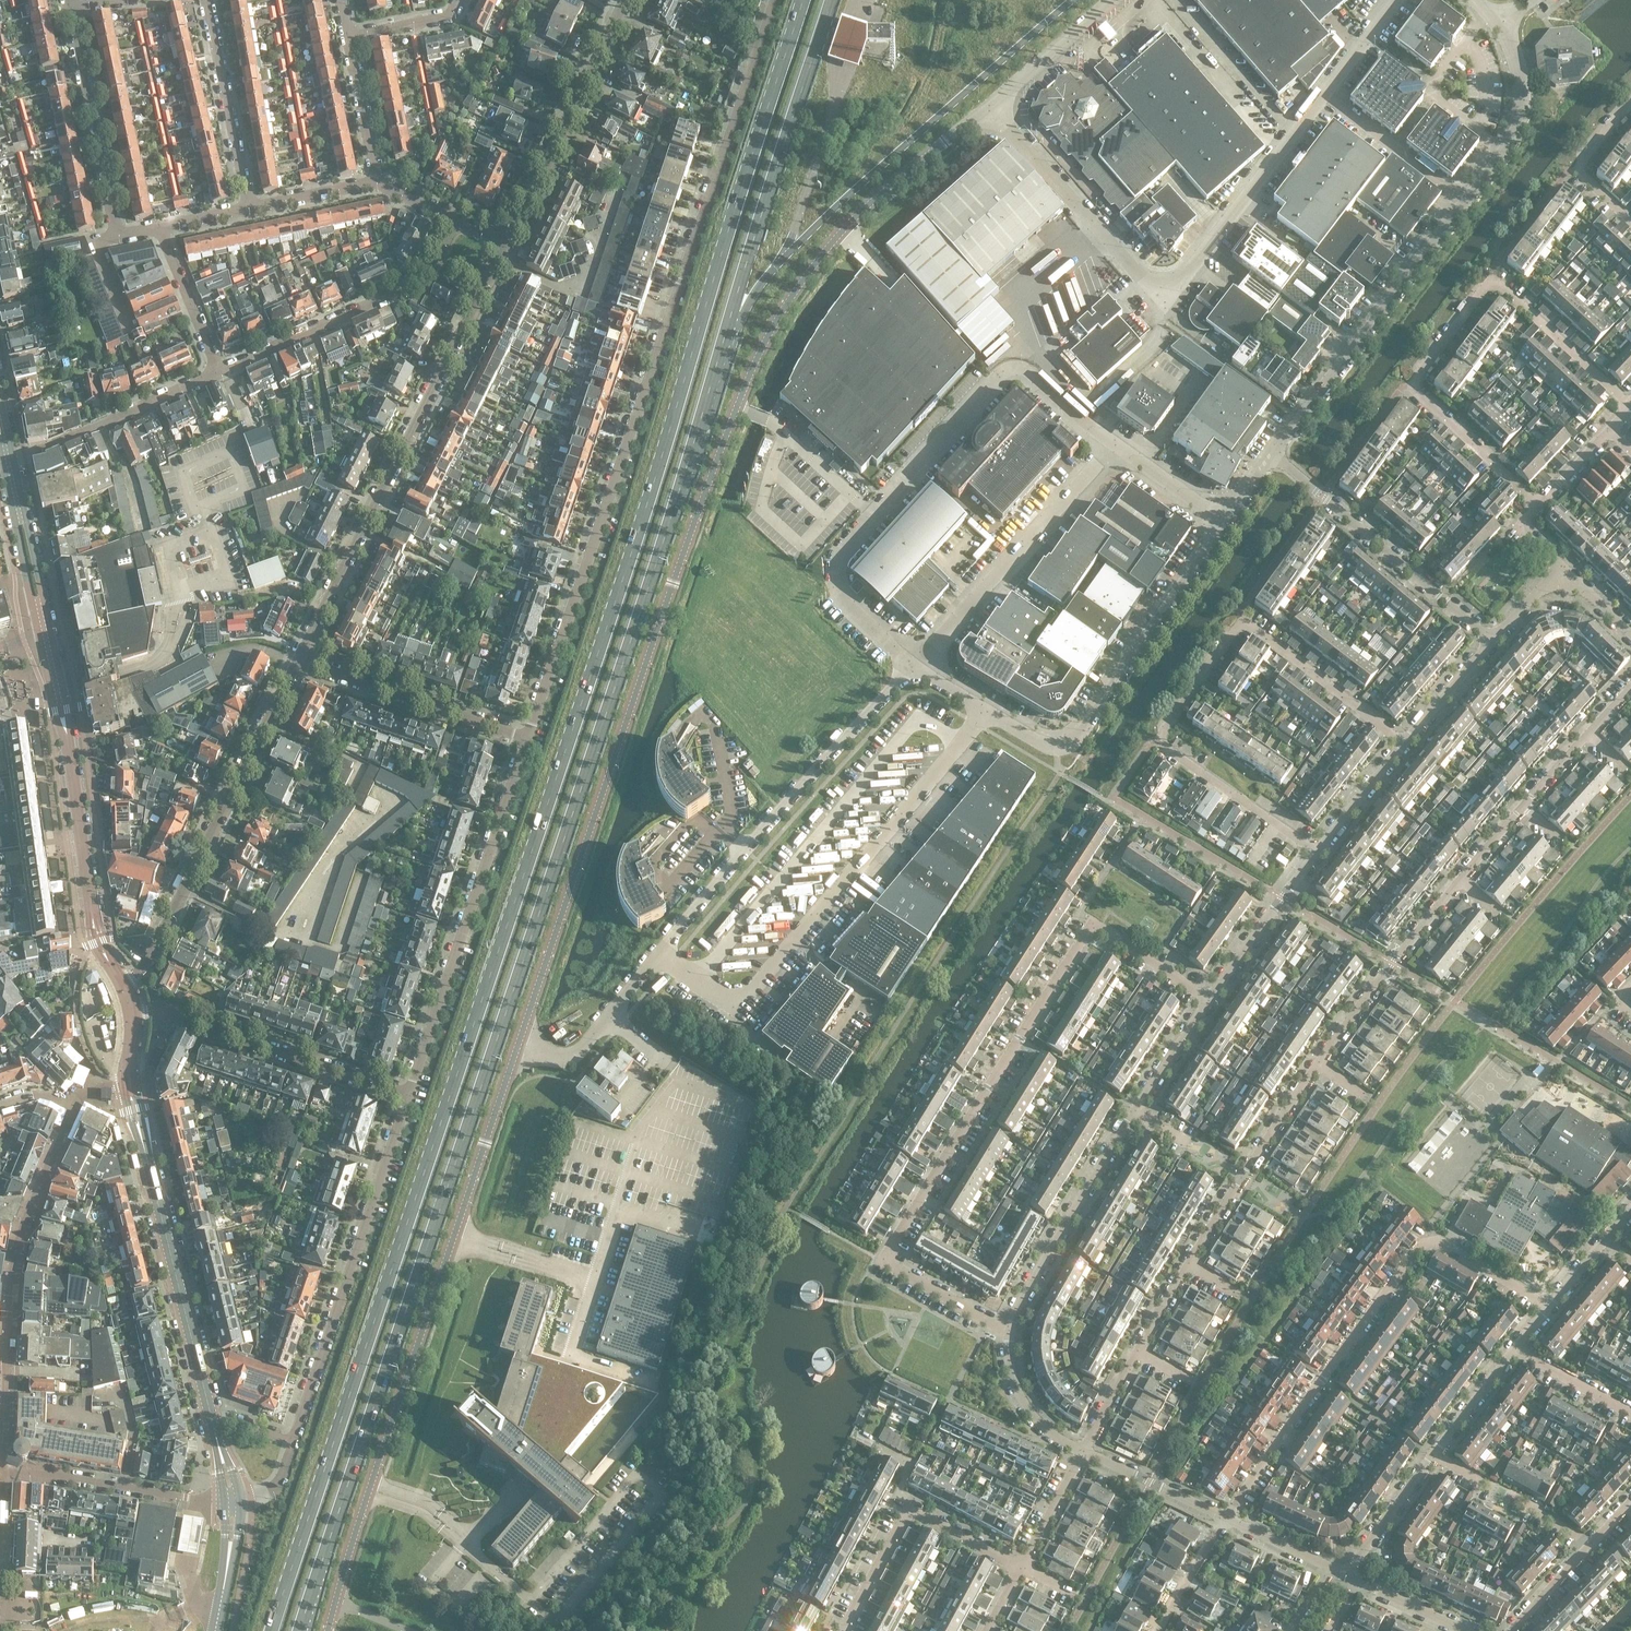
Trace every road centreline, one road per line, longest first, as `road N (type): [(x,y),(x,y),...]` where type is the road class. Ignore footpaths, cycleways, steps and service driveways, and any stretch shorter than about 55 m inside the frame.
road 1 (primary): [(801,0),(648,496),(271,1630)]
road 2 (primary): [(300,1630),(726,331)]
road 3 (tertiary): [(517,1054),(754,357),(834,235),(991,103)]
road 4 (residential): [(1082,1450),(1238,1178),(1383,973),(1630,692)]
road 5 (residential): [(772,0),(524,743)]
road 6 (residential): [(1010,1330),(895,1267),(893,1242),(1081,938),(1100,938),(1205,1007)]
road 7 (unclassified): [(991,103),(1165,299),(1394,0)]
road 8 (tertiary): [(332,1630),(517,1054)]
road 9 (unclassified): [(517,1054),(545,1066),(585,1042),(908,667)]
road 10 (unclassified): [(1275,455),(1503,151),(1521,112),(1503,15)]
road 11 (unclassified): [(908,667),(842,594),(847,549),(1000,377),(1020,369),(1037,376),(1114,448)]
road 12 (residential): [(1223,1519),(1418,1248),(1440,1241),(1548,1308)]
road 13 (primary): [(726,331),(784,255),(1069,0)]
road 14 (unclassified): [(908,667),(1057,746),(1223,529)]
road 15 (residential): [(303,660),(485,289)]
road 16 (residential): [(123,984),(145,963),(303,660)]
road 17 (residential): [(407,1095),(524,743)]
road 18 (residential): [(292,1439),(407,1095)]
road 19 (primary): [(726,331),(832,0)]
road 20 (residential): [(1316,852),(1157,742),(1242,625)]
road 21 (secondary): [(209,1412),(129,1085)]
road 22 (residential): [(1530,508),(1412,384),(1499,279)]
road 23 (unclassified): [(908,667),(1114,448)]
road 24 (residential): [(407,1095),(133,1012)]
road 25 (residential): [(507,245),(627,0)]
road 26 (residential): [(71,1105),(17,1245),(6,1351)]
road 27 (residential): [(1010,1330),(1135,1110)]
road 28 (secondary): [(123,984),(93,924),(68,745)]
road 29 (residential): [(219,372),(422,279),(435,265)]
road 30 (residential): [(524,743),(303,660)]
road 31 (residential): [(113,240),(69,10)]
road 32 (residential): [(232,1502),(2,1471)]
road 33 (residential): [(1491,642),(1322,495)]
road 34 (residential): [(13,455),(66,440),(219,372)]
road 35 (residential): [(248,209),(205,0)]
road 36 (residential): [(1404,745),(1242,625)]
road 37 (residential): [(1205,1007),(1316,852)]
road 38 (secondary): [(0,457),(39,637)]
road 39 (secondary): [(51,635),(13,455)]
road 40 (residential): [(1629,409),(1499,279)]
road 41 (tertiary): [(991,103),(1110,0)]
road 42 (residential): [(1223,1519),(1082,1450)]
road 43 (residential): [(1630,222),(1581,174),(1630,103)]
road 44 (residential): [(219,372),(161,229)]
road 45 (residential): [(1082,1450),(1032,1415),(1009,1359),(1010,1330)]
road 46 (residential): [(1435,1453),(1347,1574)]
road 47 (residential): [(377,181),(352,34)]
road 48 (residential): [(842,1630),(898,1524),(917,1514)]
road 49 (residential): [(1316,852),(1404,745)]
road 50 (unclassified): [(1114,448),(1223,529)]
road 51 (residential): [(1404,745),(1491,642)]
road 52 (residential): [(1020,1568),(1082,1450)]
road 53 (residential): [(1630,1413),(1515,1348)]
road 54 (residential): [(1515,1348),(1435,1453)]
road 55 (residential): [(248,209),(377,181)]
road 56 (secondary): [(215,1630),(232,1502)]
road 57 (residential): [(1160,1630),(1223,1519)]
road 58 (residential): [(1135,1110),(1205,1007)]
road 59 (residential): [(6,1351),(2,1471)]

